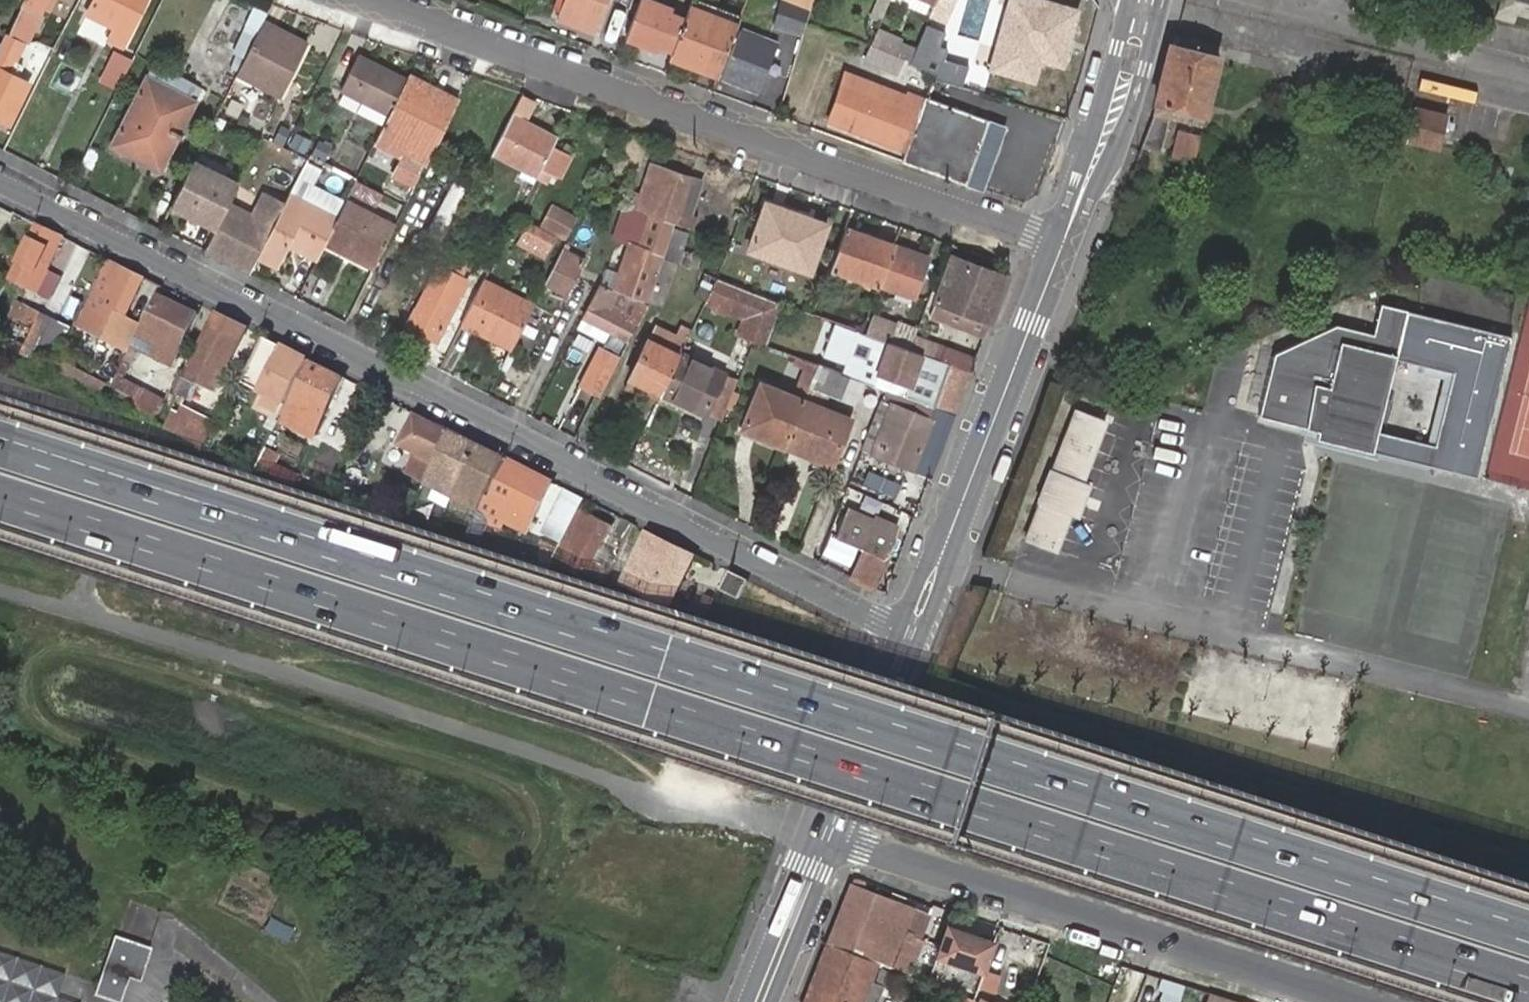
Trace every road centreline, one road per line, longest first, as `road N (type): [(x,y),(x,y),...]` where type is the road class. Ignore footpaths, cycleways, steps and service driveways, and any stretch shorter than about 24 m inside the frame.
road 1 (motorway): [(0,497),(1528,984)]
road 2 (motorway): [(1528,933),(0,446)]
road 3 (residential): [(911,634),(0,179)]
road 4 (residential): [(1064,242),(382,0)]
road 5 (residential): [(827,837),(1351,1001)]
road 6 (secondary): [(1064,242),(911,634)]
road 7 (secondary): [(1142,0),(1064,242)]
road 8 (secondary): [(911,634),(827,837)]
road 9 (secondary): [(827,837),(759,1001)]

